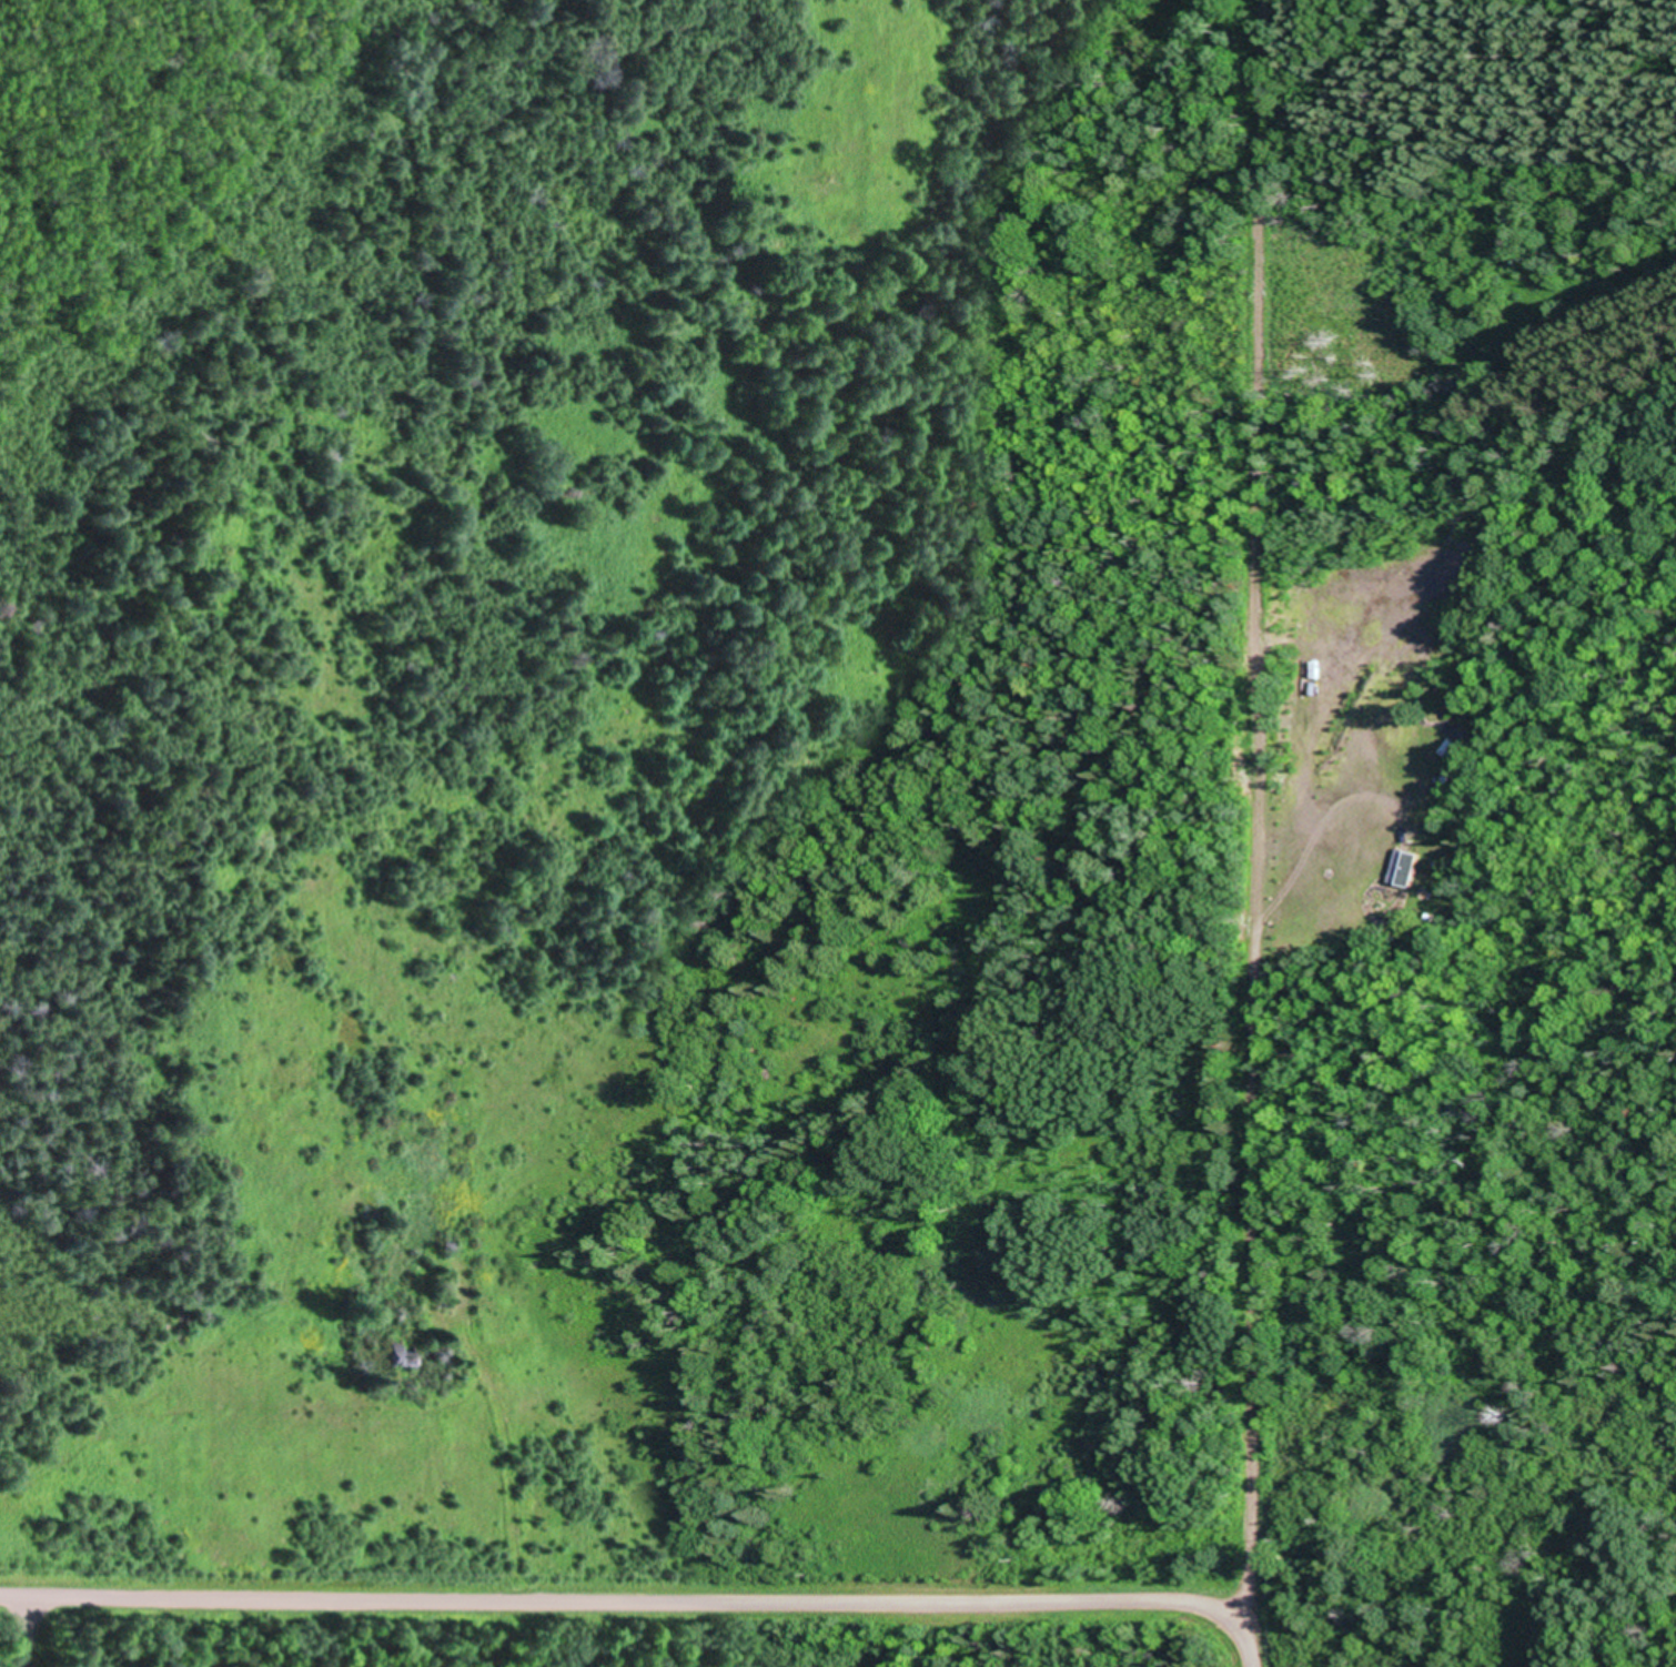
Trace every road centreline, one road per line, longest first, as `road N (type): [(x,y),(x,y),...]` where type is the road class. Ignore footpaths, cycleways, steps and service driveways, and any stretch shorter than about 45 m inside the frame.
road 1 (residential): [(1231,1585),(1263,0)]
road 2 (residential): [(1231,1585),(0,1574)]

